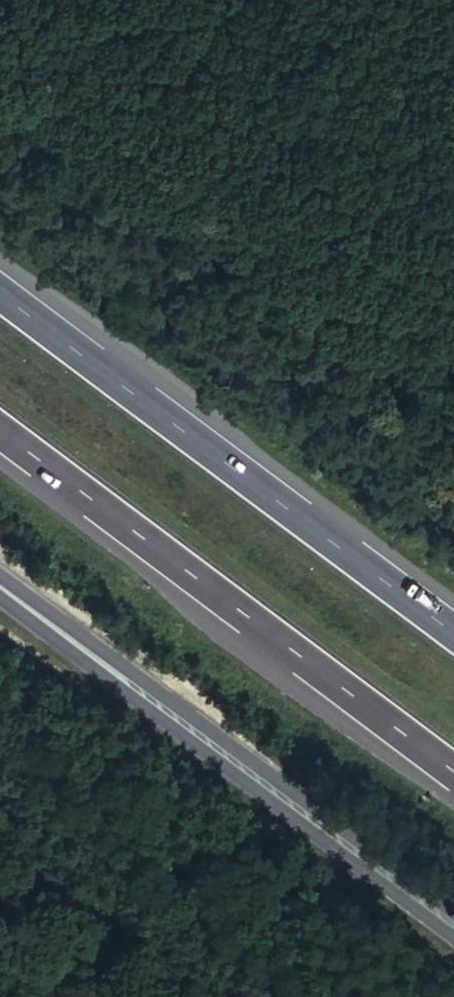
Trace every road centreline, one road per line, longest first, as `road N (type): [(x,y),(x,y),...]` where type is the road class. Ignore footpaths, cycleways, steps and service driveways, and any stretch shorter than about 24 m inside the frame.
road 1 (track): [(366,0),(396,290),(386,295),(252,205),(23,99)]
road 2 (secondary): [(0,589),(453,942)]
road 3 (motorway): [(453,633),(0,294)]
road 4 (motorway): [(0,434),(453,773)]
road 5 (secondary): [(453,907),(163,689),(0,586)]

